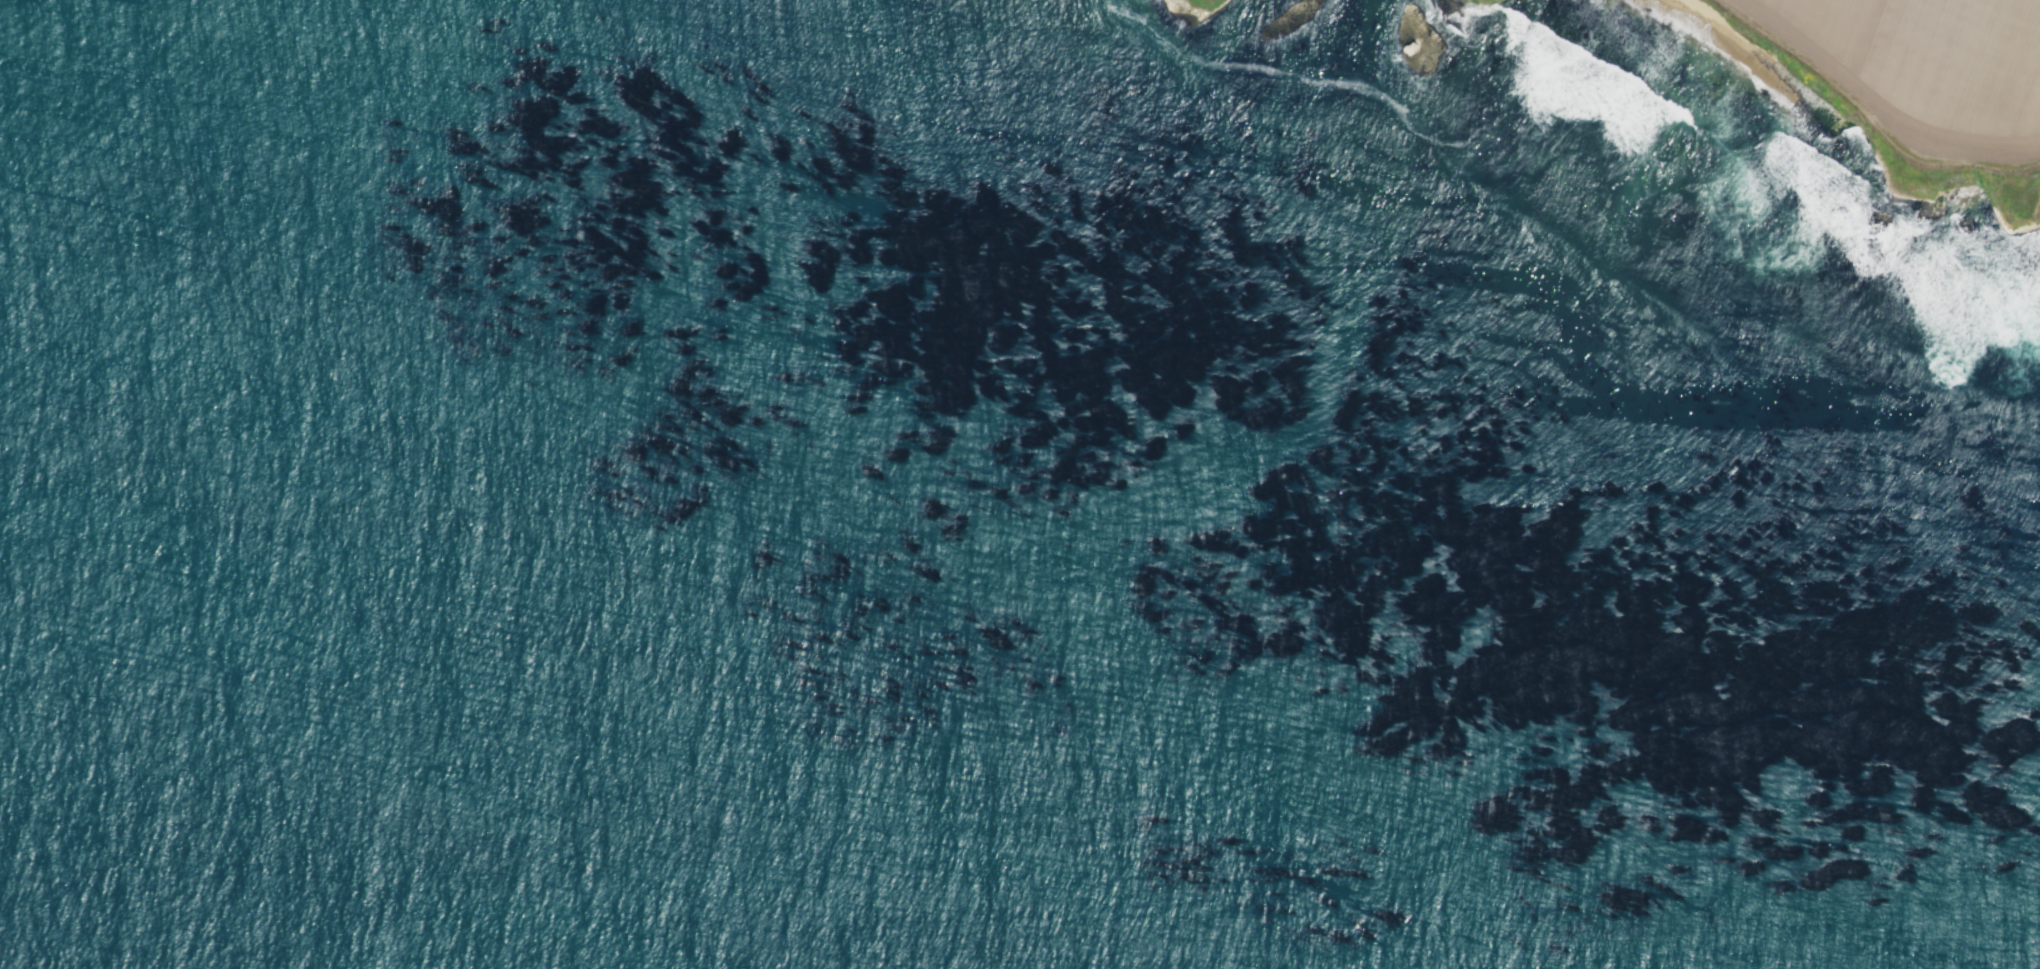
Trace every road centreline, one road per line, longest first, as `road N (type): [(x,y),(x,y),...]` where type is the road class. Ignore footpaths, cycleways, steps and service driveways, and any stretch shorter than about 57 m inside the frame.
road 1 (track): [(1721,0),(1810,60),(1926,158),(2039,164)]

